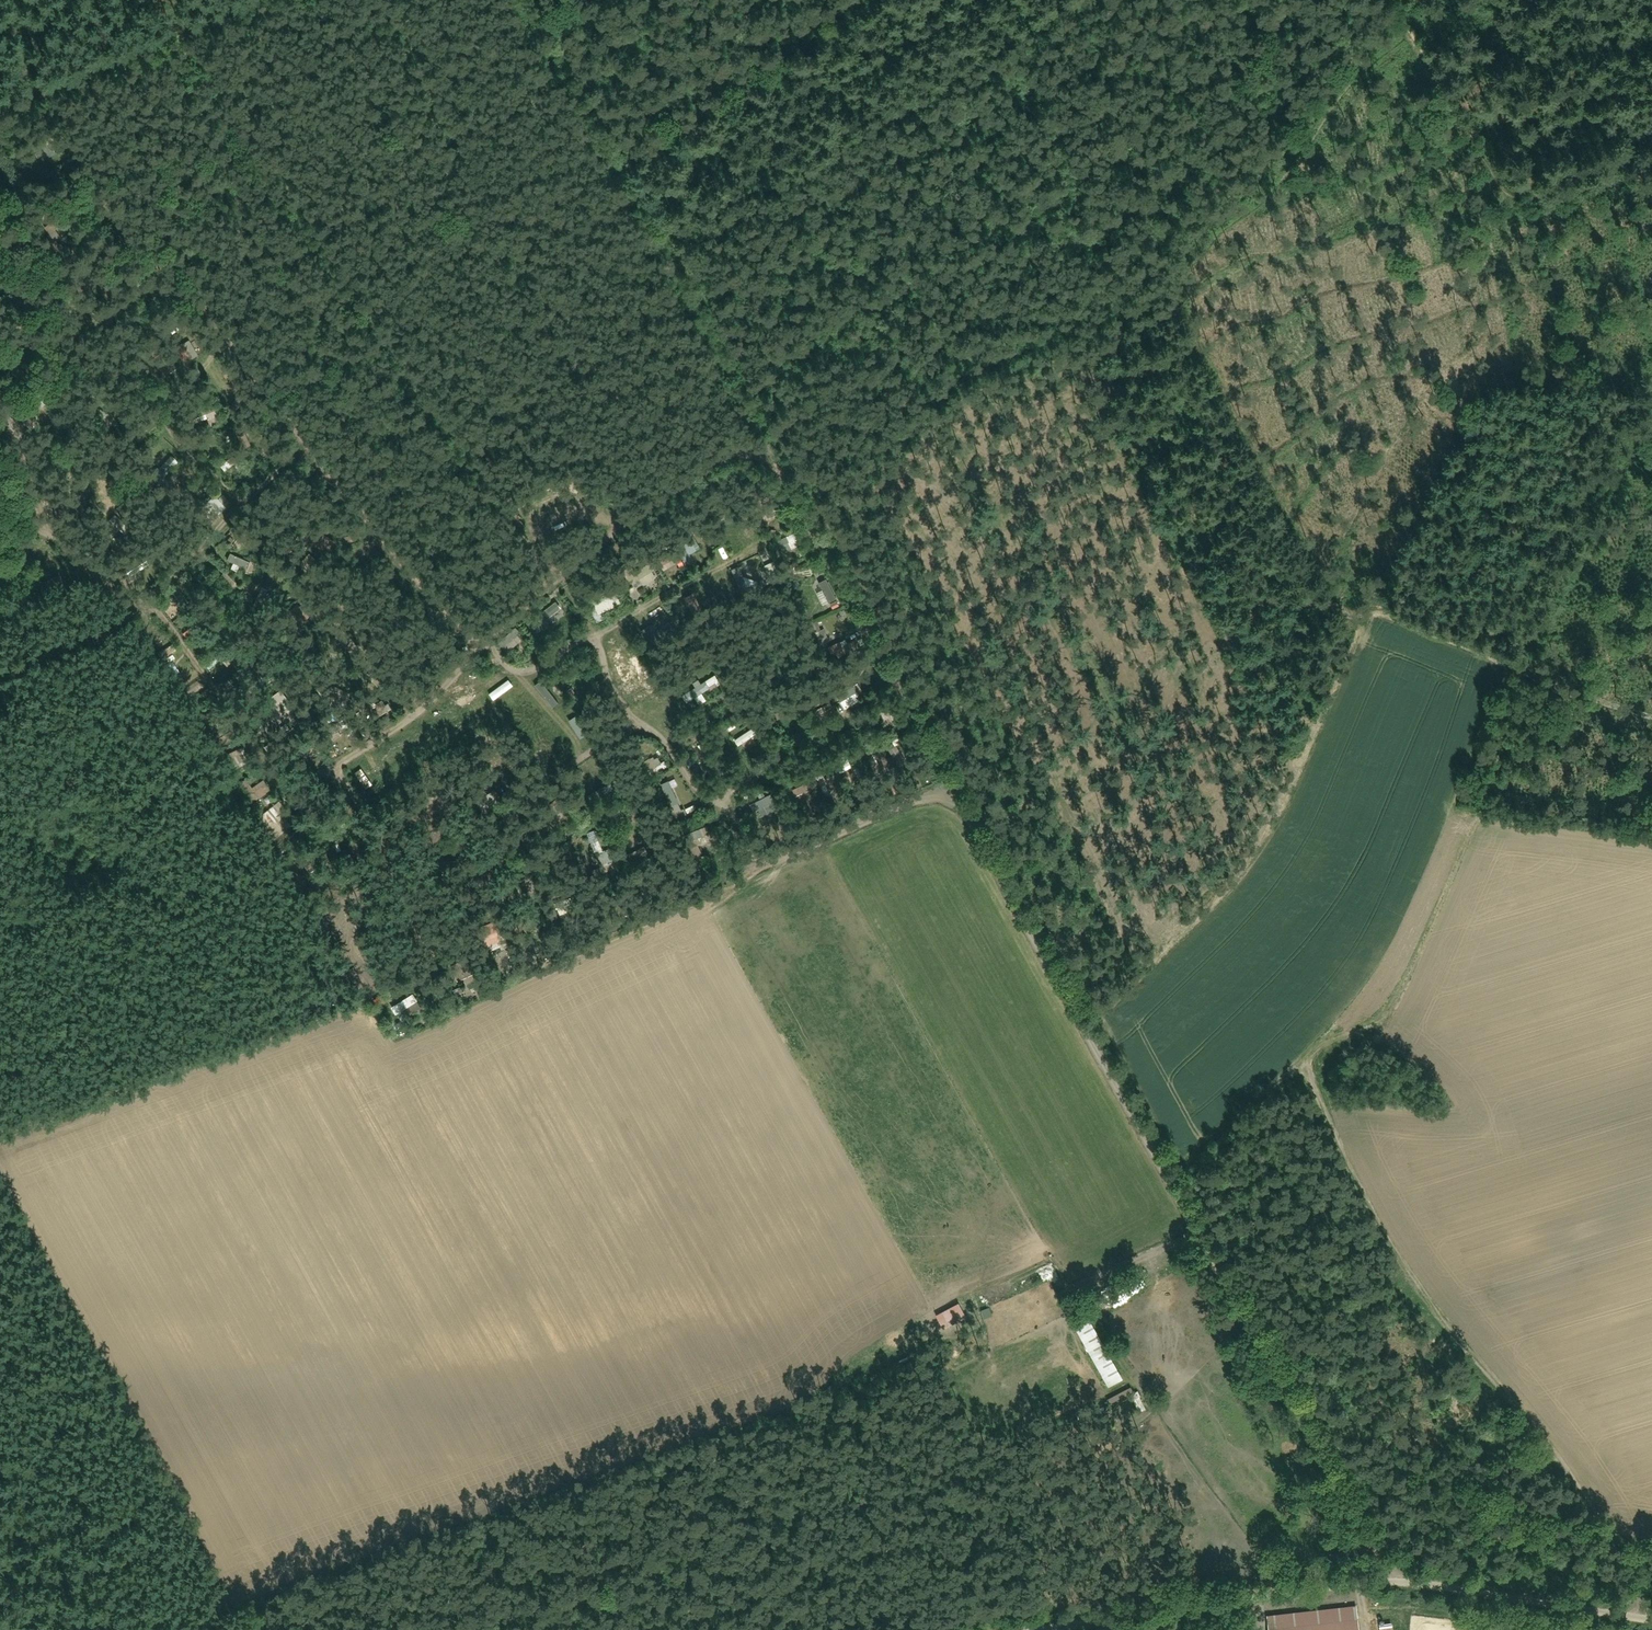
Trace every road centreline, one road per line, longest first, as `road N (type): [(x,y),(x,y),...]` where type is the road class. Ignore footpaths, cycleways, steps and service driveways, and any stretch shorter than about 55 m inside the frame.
road 1 (track): [(1394,1583),(762,439),(511,611)]
road 2 (unclassified): [(1047,1629),(1394,1583),(1651,1623)]
road 3 (track): [(0,105),(253,0)]

